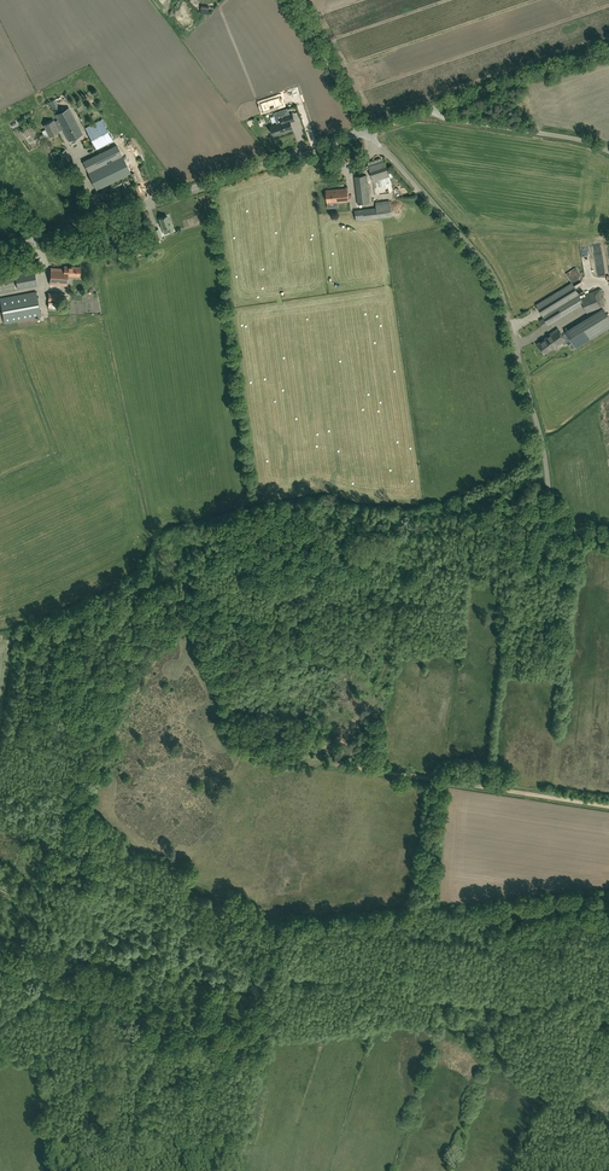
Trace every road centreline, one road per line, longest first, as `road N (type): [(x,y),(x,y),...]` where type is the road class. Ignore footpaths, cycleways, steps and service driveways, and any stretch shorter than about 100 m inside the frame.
road 1 (unclassified): [(608,540),(556,518),(541,438),(494,281),(368,130)]
road 2 (track): [(608,807),(229,748)]
road 3 (tertiary): [(363,131),(39,240)]
road 4 (tertiary): [(608,51),(435,109)]
road 5 (unclassified): [(608,152),(573,138),(449,120),(435,109)]
road 6 (unclassified): [(363,131),(295,0)]

